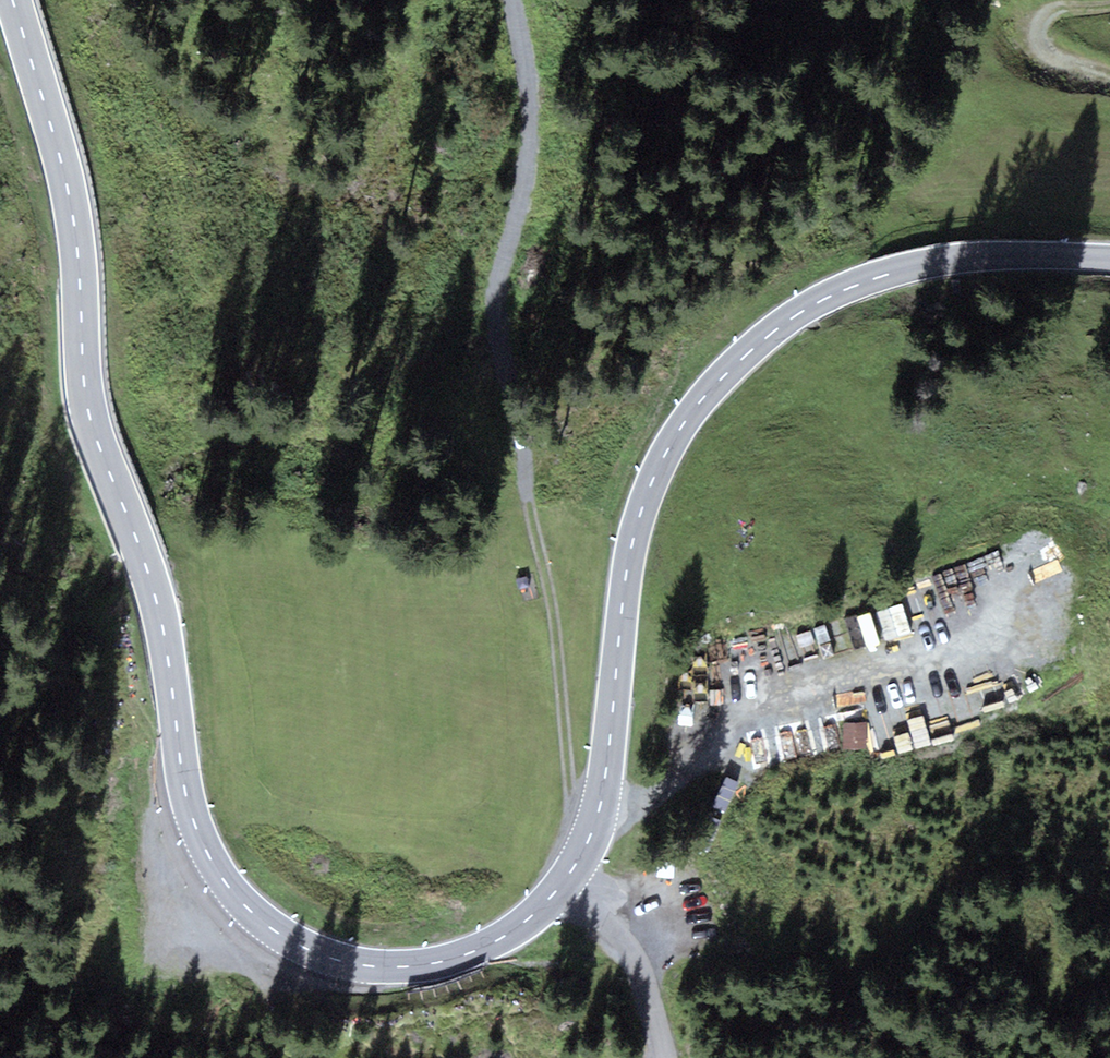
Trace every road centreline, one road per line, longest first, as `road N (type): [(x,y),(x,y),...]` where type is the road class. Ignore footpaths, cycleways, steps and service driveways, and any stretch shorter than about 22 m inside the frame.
road 1 (secondary): [(1109,256),(958,255),(873,276),(792,313),(745,352),(704,394),(650,480),(623,594),(597,819),(561,888),(512,934),(451,959),(382,968),(331,958),(284,936),(238,900),(193,820),(159,614),(85,395),(71,215),(12,0)]
road 2 (track): [(581,853),(555,641),(527,510),(524,416),(500,339),(498,281),(529,136),(510,0)]
road 3 (track): [(667,1057),(647,976),(609,925),(561,888)]
road 4 (track): [(1109,76),(1046,52),(1039,32),(1050,13),(1109,5)]

